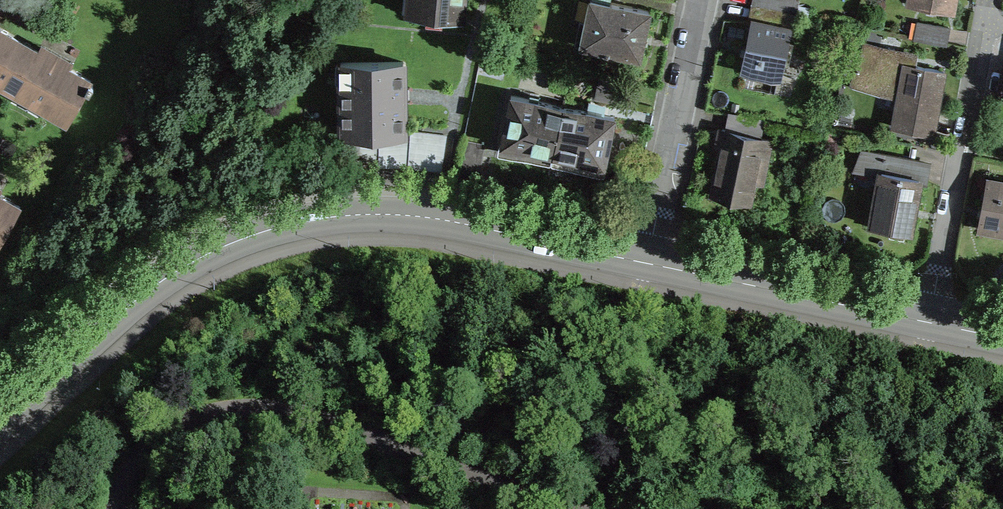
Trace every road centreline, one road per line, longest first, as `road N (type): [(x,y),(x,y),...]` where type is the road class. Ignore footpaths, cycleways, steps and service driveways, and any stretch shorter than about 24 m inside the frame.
road 1 (tertiary): [(651,263),(430,219),(374,213),(283,221),(233,238),(129,302),(0,421)]
road 2 (residential): [(987,0),(930,322)]
road 3 (tertiary): [(930,322),(651,263)]
road 4 (residential): [(702,0),(651,263)]

